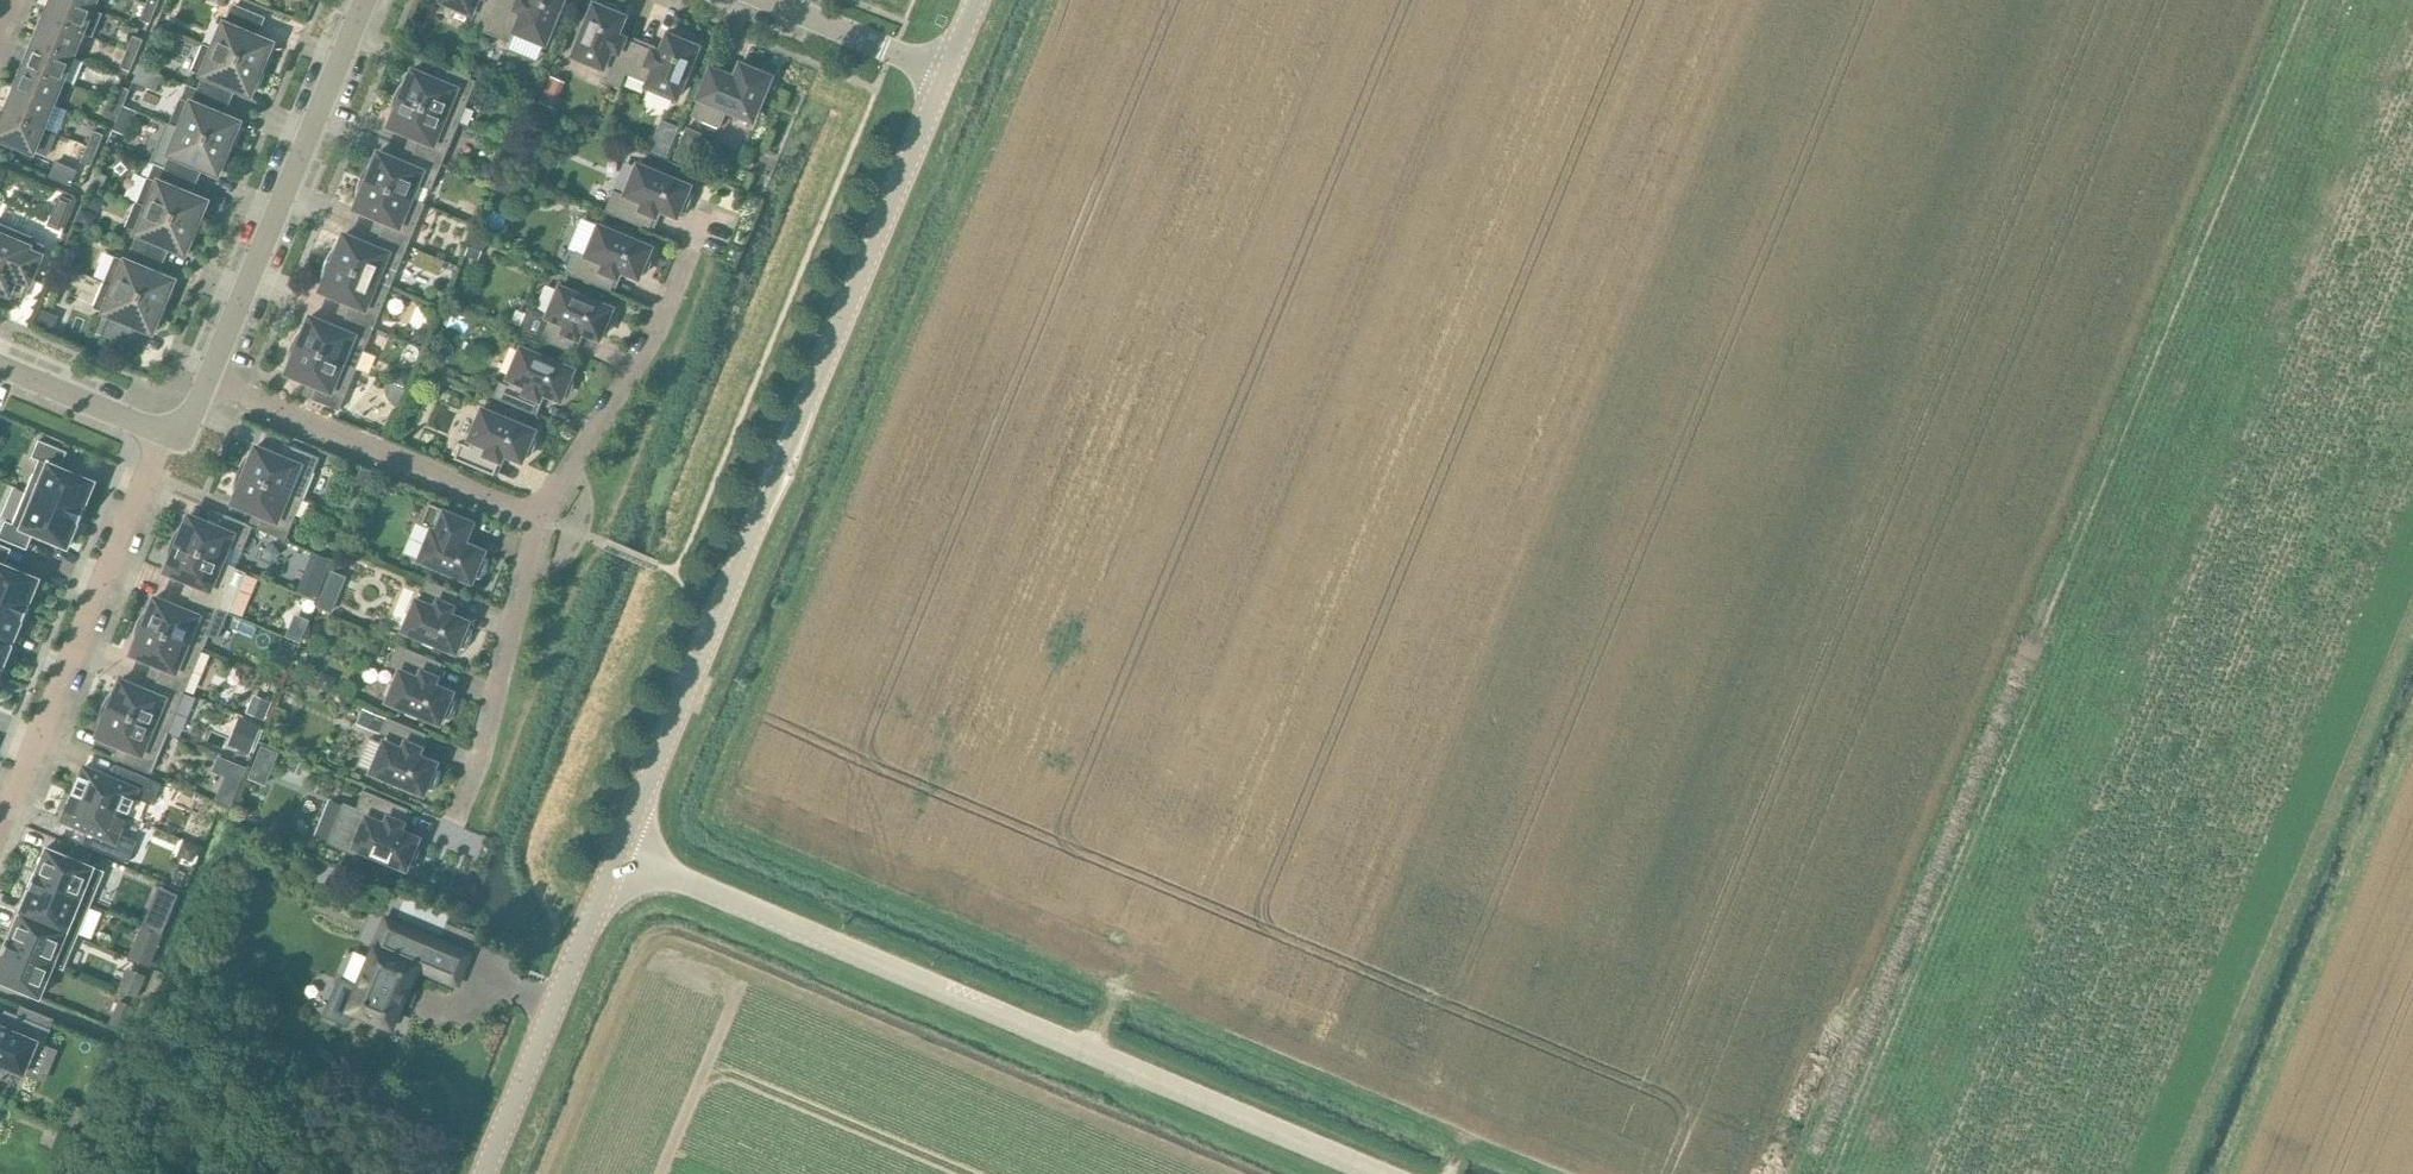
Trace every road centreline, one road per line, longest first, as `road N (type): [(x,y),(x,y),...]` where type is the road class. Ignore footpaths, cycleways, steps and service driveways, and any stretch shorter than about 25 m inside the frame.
road 1 (tertiary): [(618,852),(945,74)]
road 2 (unclassified): [(1379,1173),(618,852)]
road 3 (residential): [(0,825),(162,432)]
road 4 (unclassified): [(208,379),(365,0)]
road 5 (residential): [(543,517),(482,746),(436,869)]
road 6 (residential): [(208,379),(543,517)]
road 7 (tertiary): [(483,1173),(618,852)]
road 8 (residential): [(688,250),(629,384),(543,517)]
road 9 (unclassified): [(945,74),(768,0)]
road 10 (unclassified): [(162,432),(0,365)]

